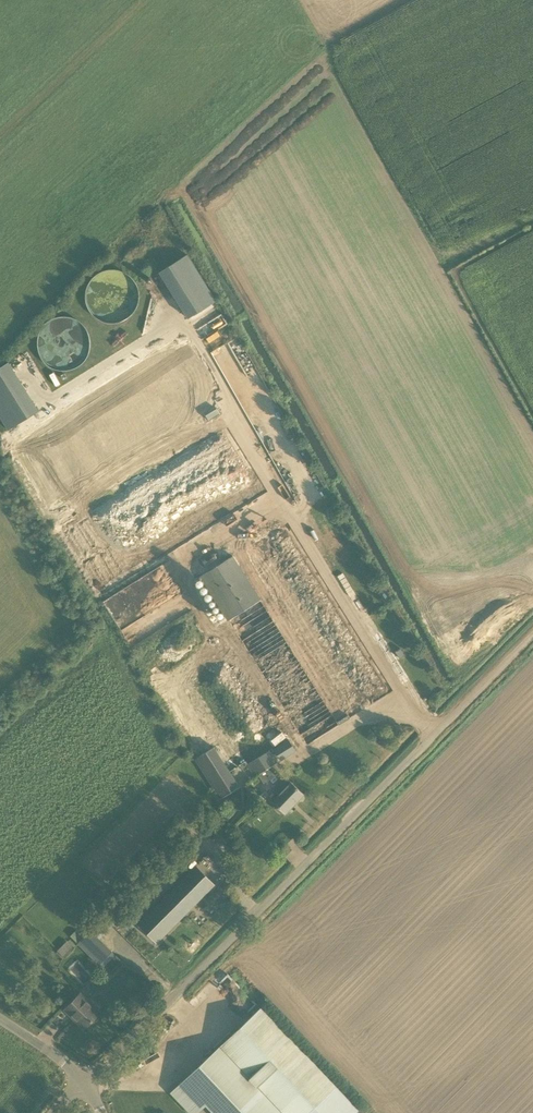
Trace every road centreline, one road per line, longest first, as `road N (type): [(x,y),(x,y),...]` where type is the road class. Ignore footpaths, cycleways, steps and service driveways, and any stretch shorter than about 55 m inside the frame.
road 1 (unclassified): [(88,1081),(532,633)]

